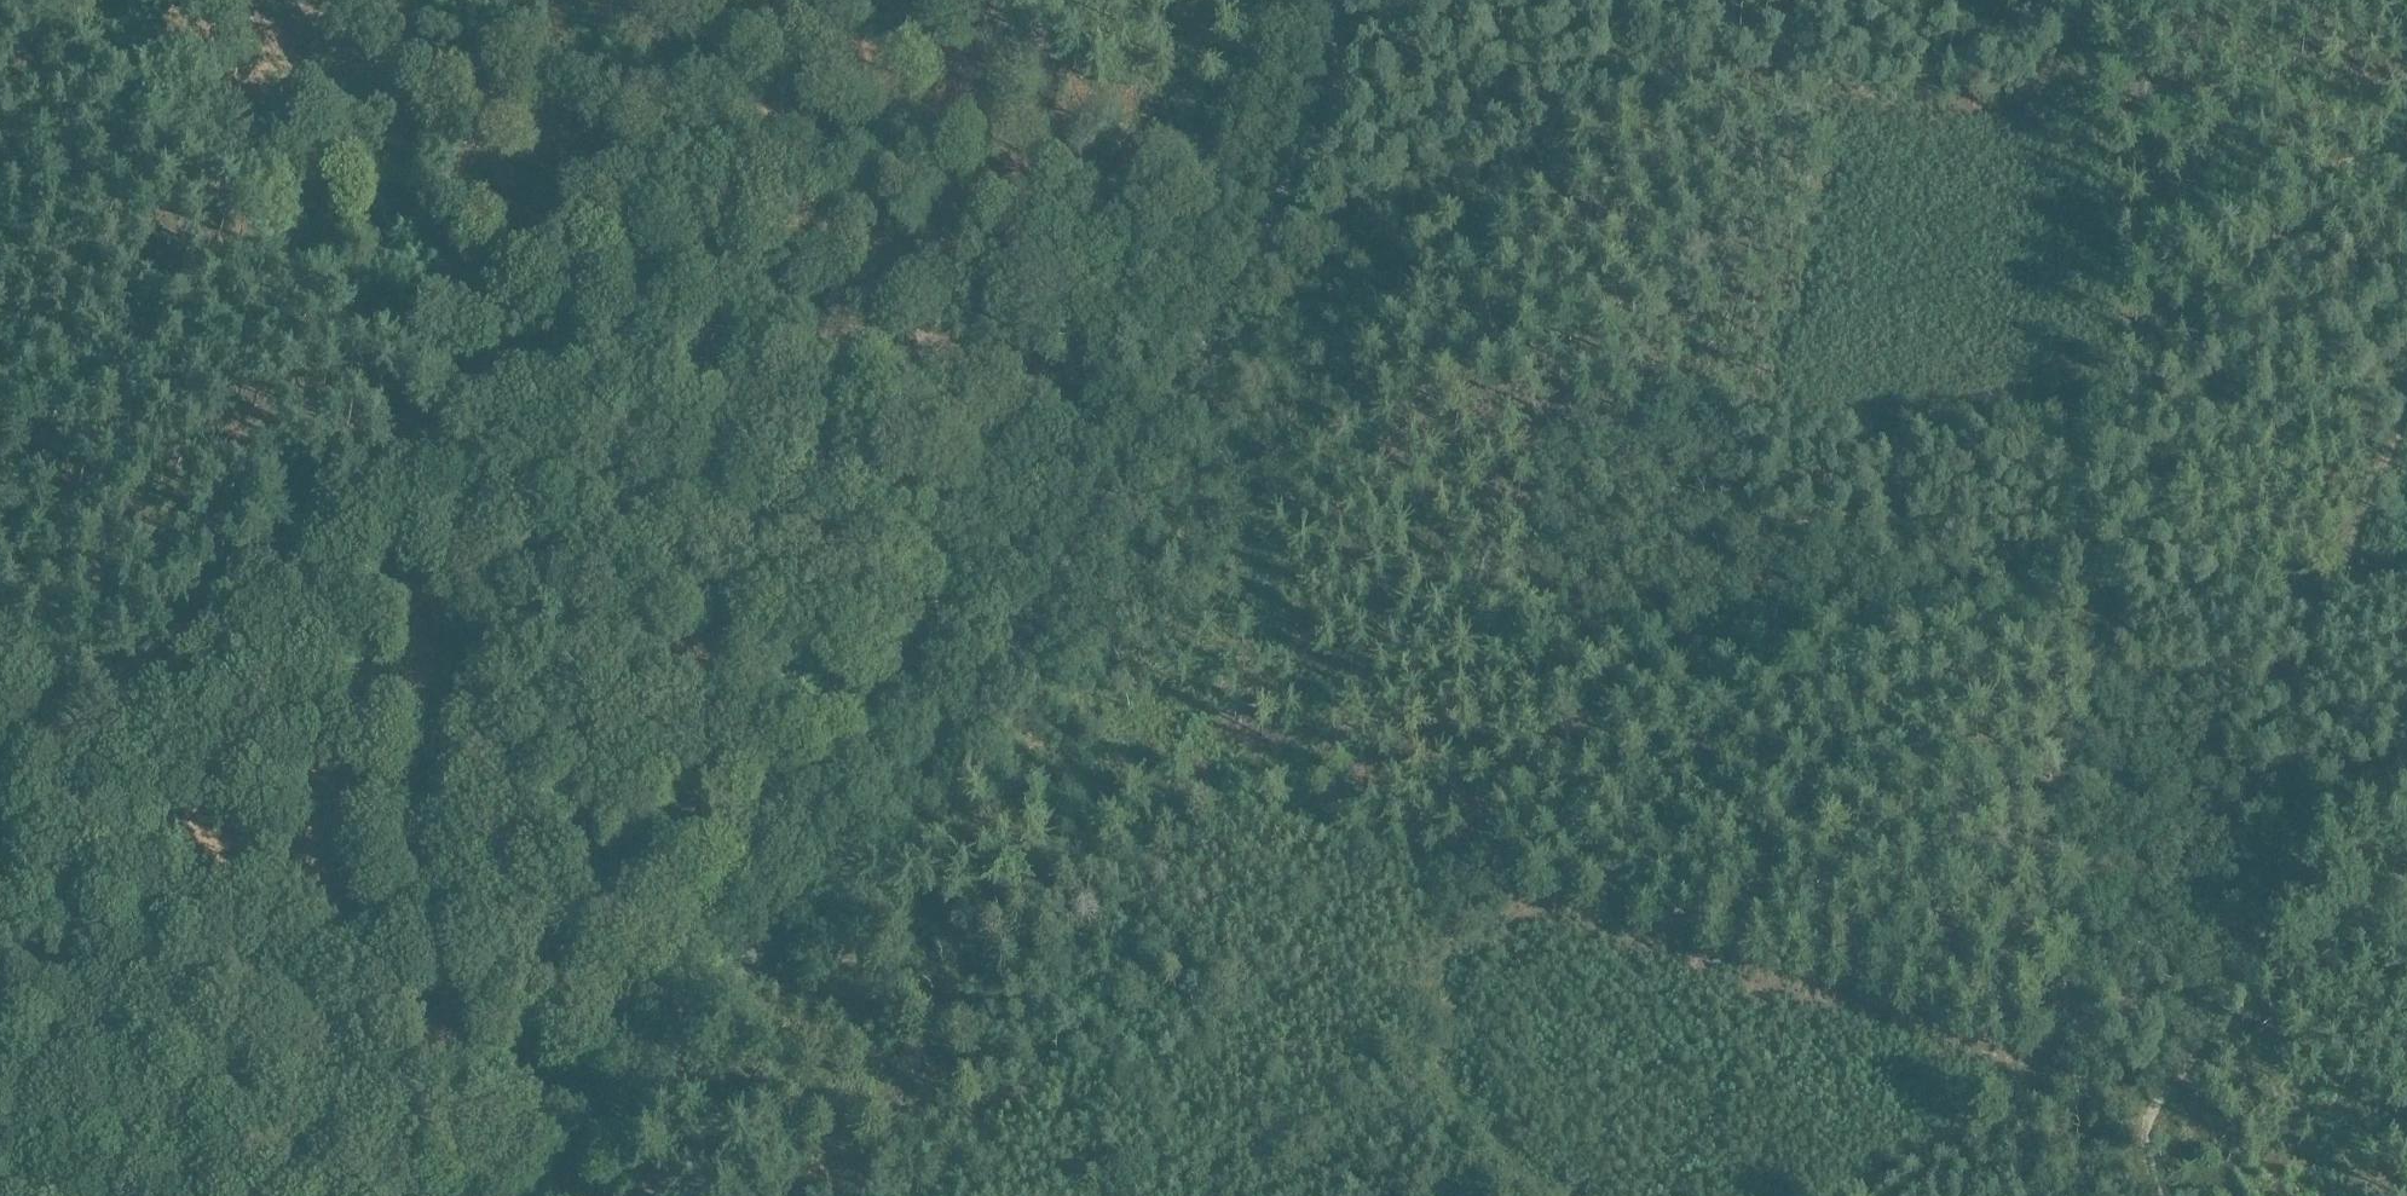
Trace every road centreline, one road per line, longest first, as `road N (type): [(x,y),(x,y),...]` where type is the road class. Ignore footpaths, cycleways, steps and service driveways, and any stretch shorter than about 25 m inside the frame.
road 1 (tertiary): [(538,1195),(971,718),(1055,603),(1249,277),(1324,91),(1339,0)]
road 2 (track): [(14,0),(435,392),(833,726)]
road 3 (track): [(2148,1119),(2110,1090),(1503,895),(1176,769)]
road 4 (track): [(2160,1195),(2148,1119),(2259,963),(2286,907),(2303,849),(2297,708),(2304,673),(2406,424)]
road 5 (track): [(1856,0),(1985,22),(2091,26),(2160,0)]

